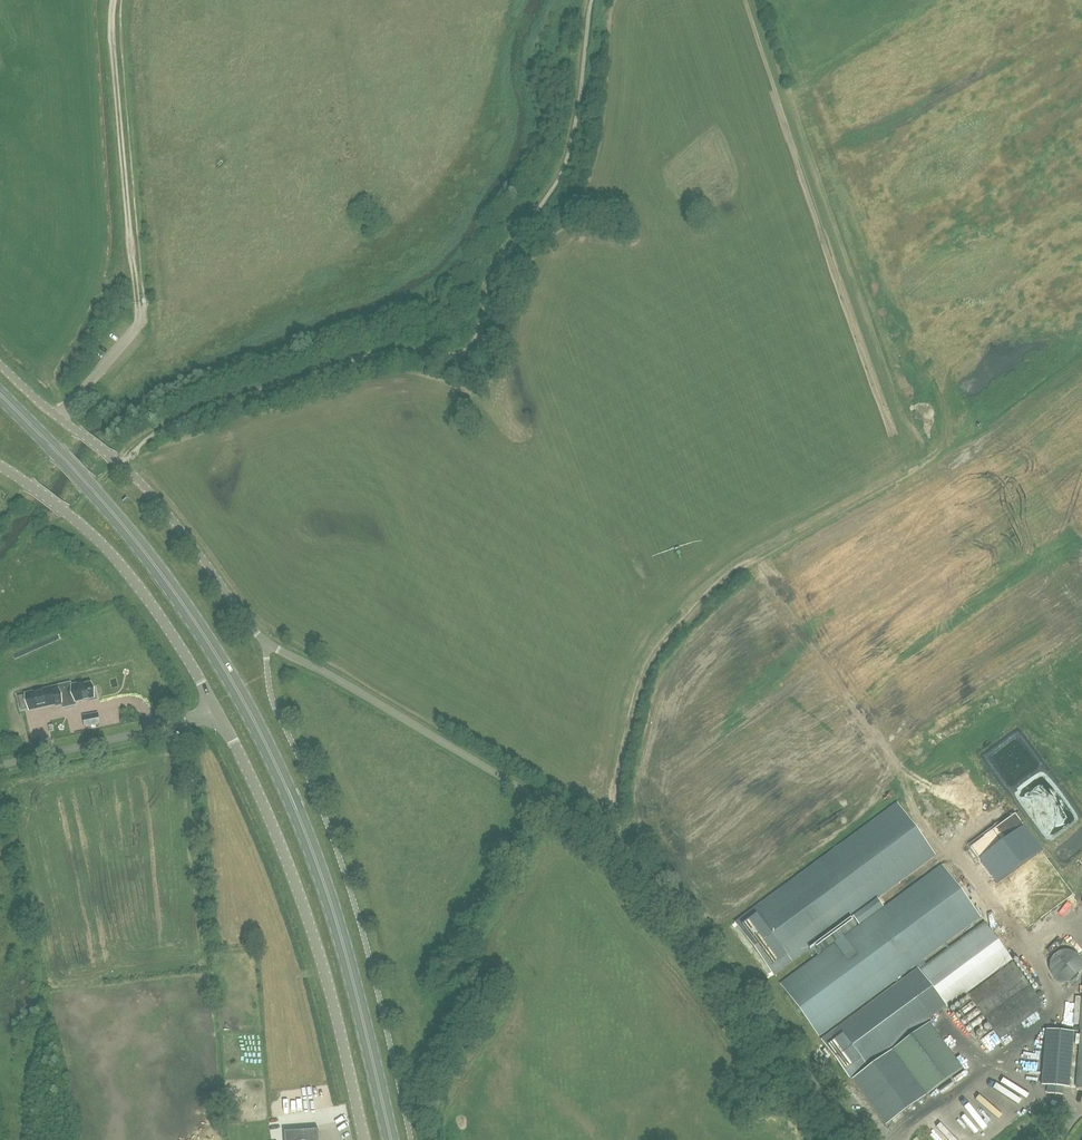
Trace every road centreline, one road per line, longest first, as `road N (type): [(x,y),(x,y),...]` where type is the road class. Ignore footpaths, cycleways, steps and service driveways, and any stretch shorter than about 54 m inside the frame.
road 1 (primary): [(389,1139),(326,891),(250,713),(145,553),(0,394)]
road 2 (residential): [(851,1139),(655,889),(599,839),(267,643)]
road 3 (track): [(931,457),(720,580),(642,672),(608,847)]
road 4 (unclassified): [(216,714),(279,847),(316,951),(363,1139)]
road 5 (unclassified): [(267,643),(128,467),(0,367)]
road 6 (track): [(140,315),(113,0)]
road 7 (unclassified): [(65,513),(122,567),(216,714)]
road 8 (unclassified): [(0,764),(216,714)]

